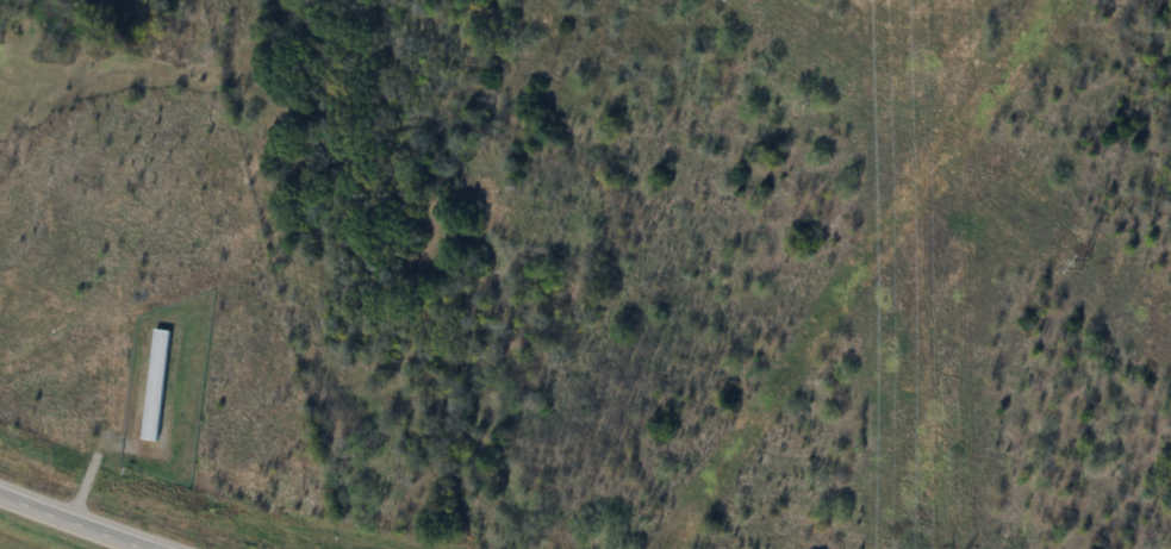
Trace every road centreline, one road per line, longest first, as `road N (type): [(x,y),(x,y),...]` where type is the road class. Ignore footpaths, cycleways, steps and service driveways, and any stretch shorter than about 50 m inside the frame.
road 1 (trunk): [(158,548),(0,492)]

